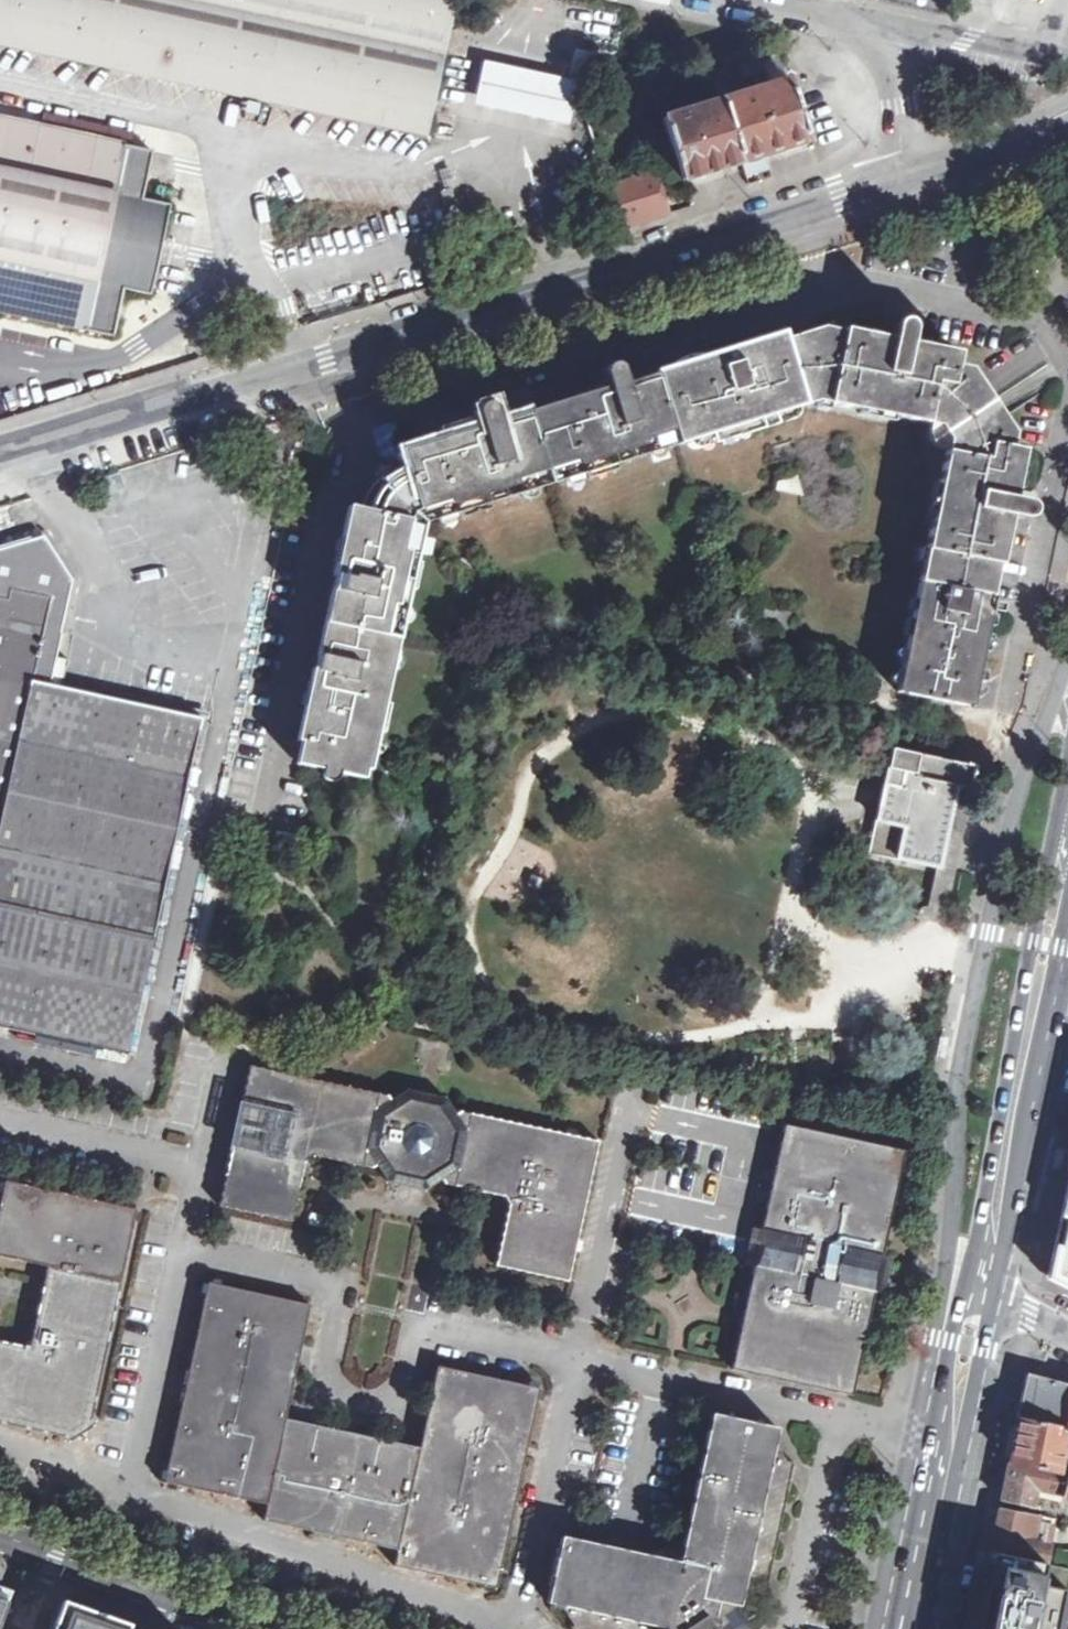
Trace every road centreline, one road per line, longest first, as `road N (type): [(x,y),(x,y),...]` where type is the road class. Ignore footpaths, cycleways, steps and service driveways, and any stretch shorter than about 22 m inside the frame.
road 1 (unclassified): [(0,465),(912,176)]
road 2 (tertiary): [(1062,804),(971,1271)]
road 3 (tertiary): [(971,1271),(941,1341),(888,1628)]
road 4 (tertiary): [(995,1299),(1067,940)]
road 5 (tertiary): [(939,1628),(995,1299)]
road 6 (secondary): [(275,1628),(0,1533)]
road 7 (unclassified): [(1067,57),(865,21)]
road 8 (unclassified): [(912,176),(1067,119)]
road 9 (unclassified): [(865,21),(888,52),(912,176)]

